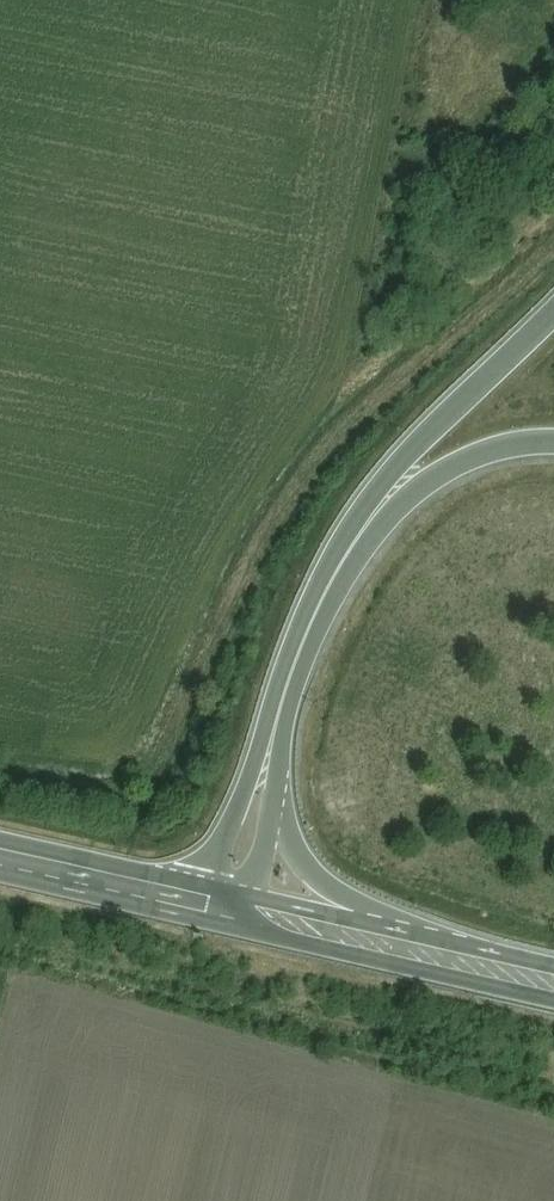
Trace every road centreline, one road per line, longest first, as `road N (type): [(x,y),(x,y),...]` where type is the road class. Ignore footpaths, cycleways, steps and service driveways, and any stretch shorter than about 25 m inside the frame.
road 1 (motorway): [(553,316),(407,462),(339,560),(300,641),(212,908)]
road 2 (motorway): [(286,769),(310,663),(352,575),(383,534),(452,475),(489,457),(553,446)]
road 3 (motorway): [(465,968),(320,881),(290,826),(286,769)]
road 4 (secondary): [(212,908),(0,860)]
road 5 (secondary): [(465,968),(258,917)]
road 6 (motorway): [(258,917),(286,769)]

